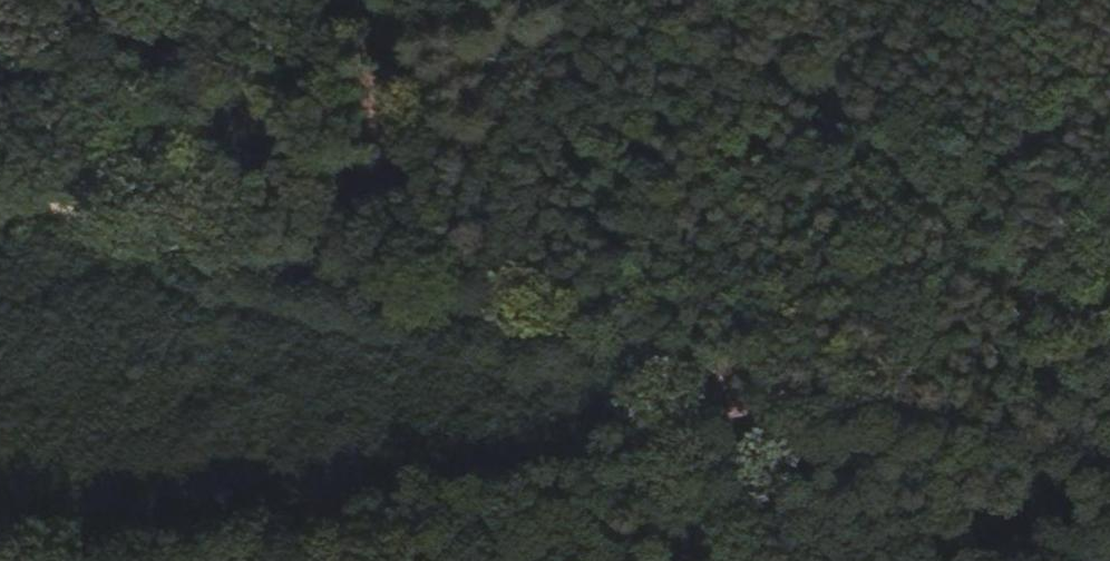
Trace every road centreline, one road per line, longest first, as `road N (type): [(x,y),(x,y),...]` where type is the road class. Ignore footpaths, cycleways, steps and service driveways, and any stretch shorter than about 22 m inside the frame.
road 1 (track): [(37,201),(769,406),(1109,445)]
road 2 (track): [(0,555),(769,406)]
road 3 (track): [(1109,363),(1021,294),(703,0)]
road 4 (track): [(204,0),(37,201)]

